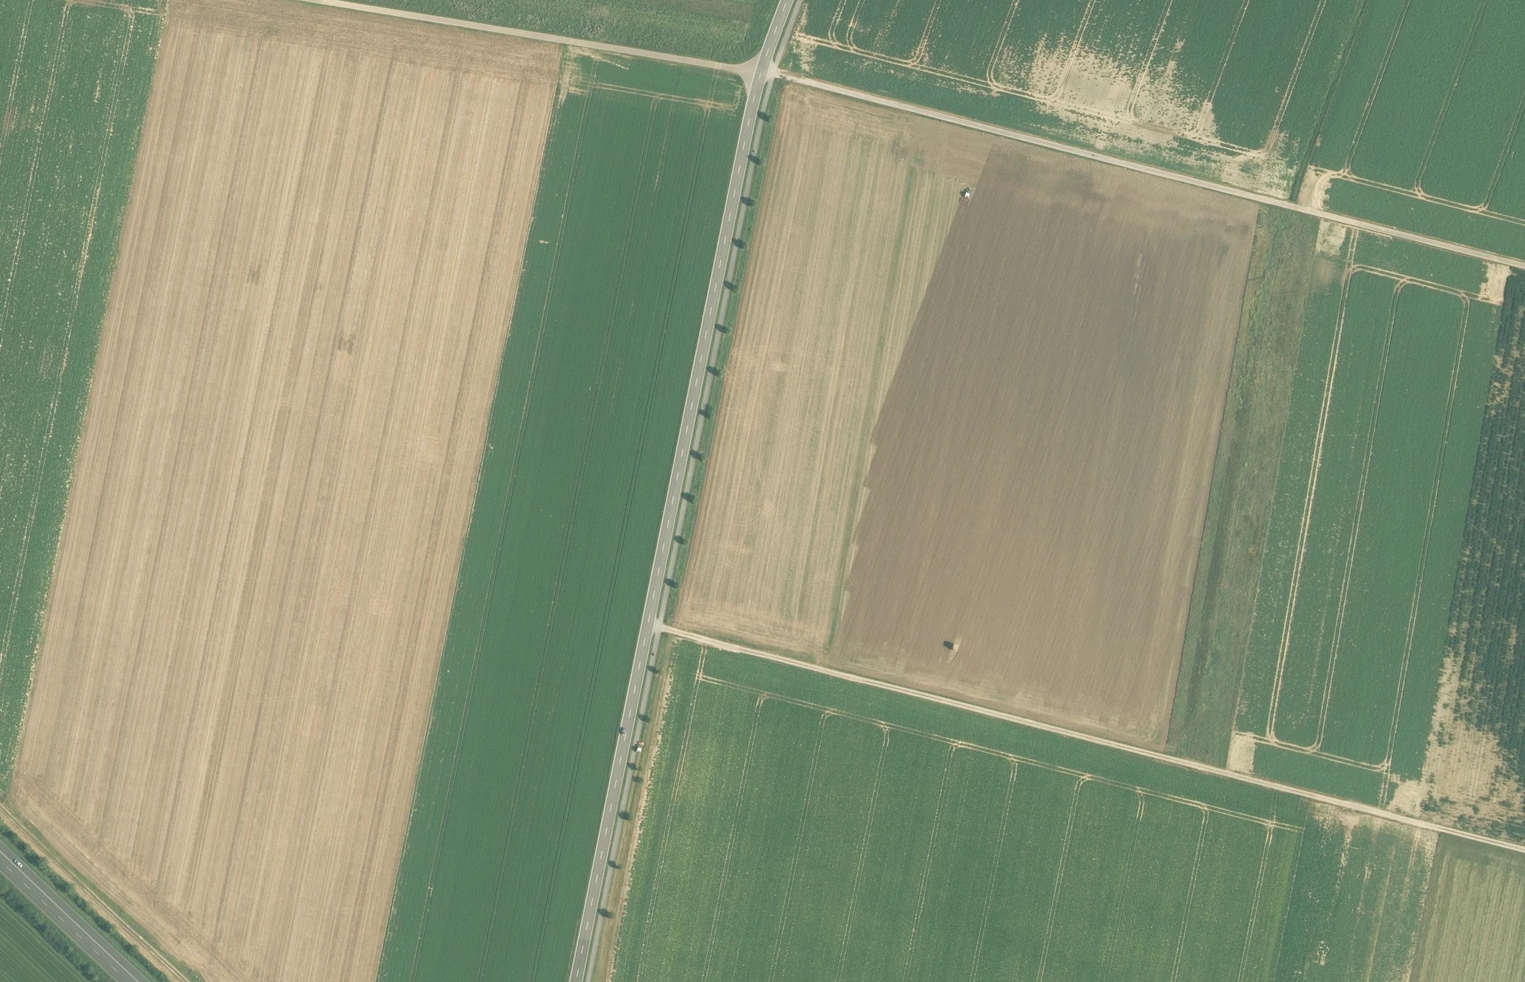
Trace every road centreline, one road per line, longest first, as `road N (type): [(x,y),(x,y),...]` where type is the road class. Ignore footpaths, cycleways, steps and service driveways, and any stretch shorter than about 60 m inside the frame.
road 1 (track): [(1524,269),(764,70),(311,0)]
road 2 (tertiary): [(577,981),(745,143),(790,0)]
road 3 (track): [(1524,851),(649,627)]
road 4 (track): [(185,981),(0,808)]
road 5 (trunk): [(0,857),(133,981)]

